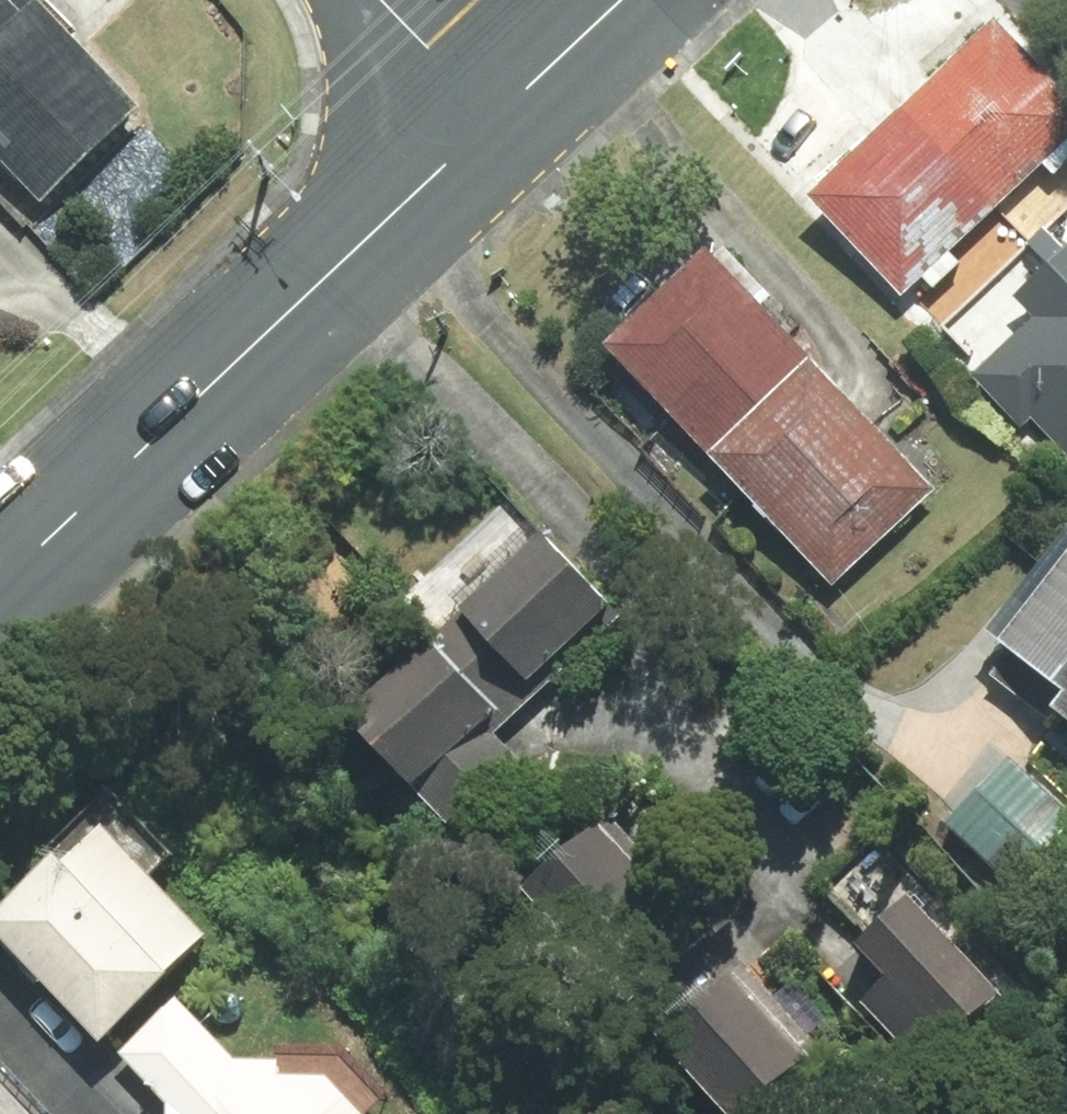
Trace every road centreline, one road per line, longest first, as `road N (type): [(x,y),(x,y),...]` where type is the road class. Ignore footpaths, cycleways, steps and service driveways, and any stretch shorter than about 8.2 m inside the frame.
road 1 (secondary): [(0,585),(495,117)]
road 2 (secondary): [(495,117),(621,0)]
road 3 (residential): [(383,0),(495,117)]

